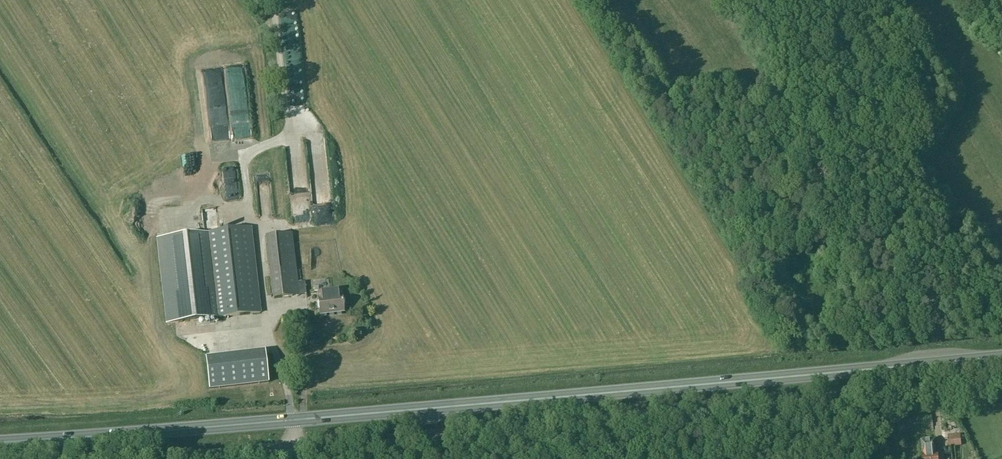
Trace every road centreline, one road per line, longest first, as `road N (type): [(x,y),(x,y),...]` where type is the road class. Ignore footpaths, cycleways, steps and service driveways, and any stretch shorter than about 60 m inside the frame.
road 1 (unclassified): [(147,458),(1001,382)]
road 2 (trunk): [(291,420),(1001,357)]
road 3 (trunk): [(291,420),(0,442)]

